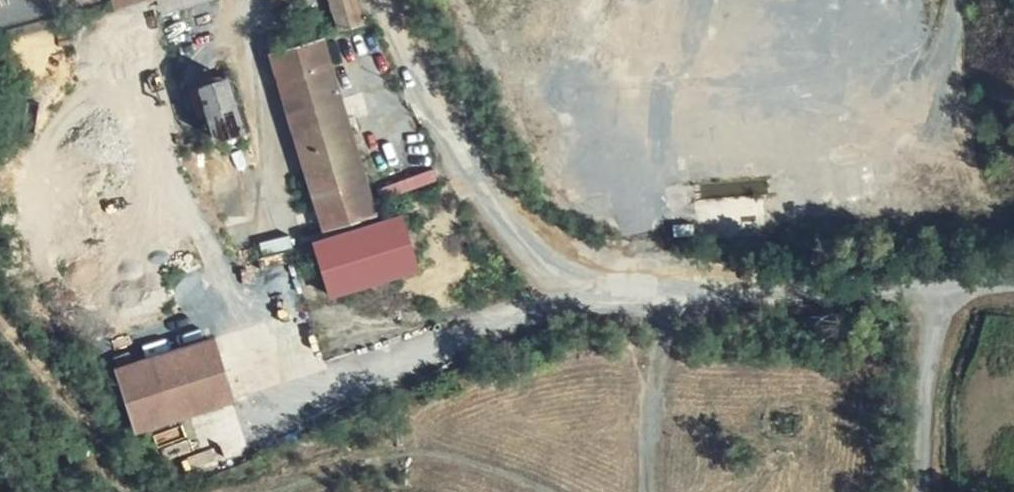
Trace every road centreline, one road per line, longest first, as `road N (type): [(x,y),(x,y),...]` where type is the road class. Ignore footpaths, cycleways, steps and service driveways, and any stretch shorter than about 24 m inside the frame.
road 1 (unclassified): [(385,0),(493,212),(589,291),(943,286)]
road 2 (residential): [(923,491),(924,368),(943,286)]

